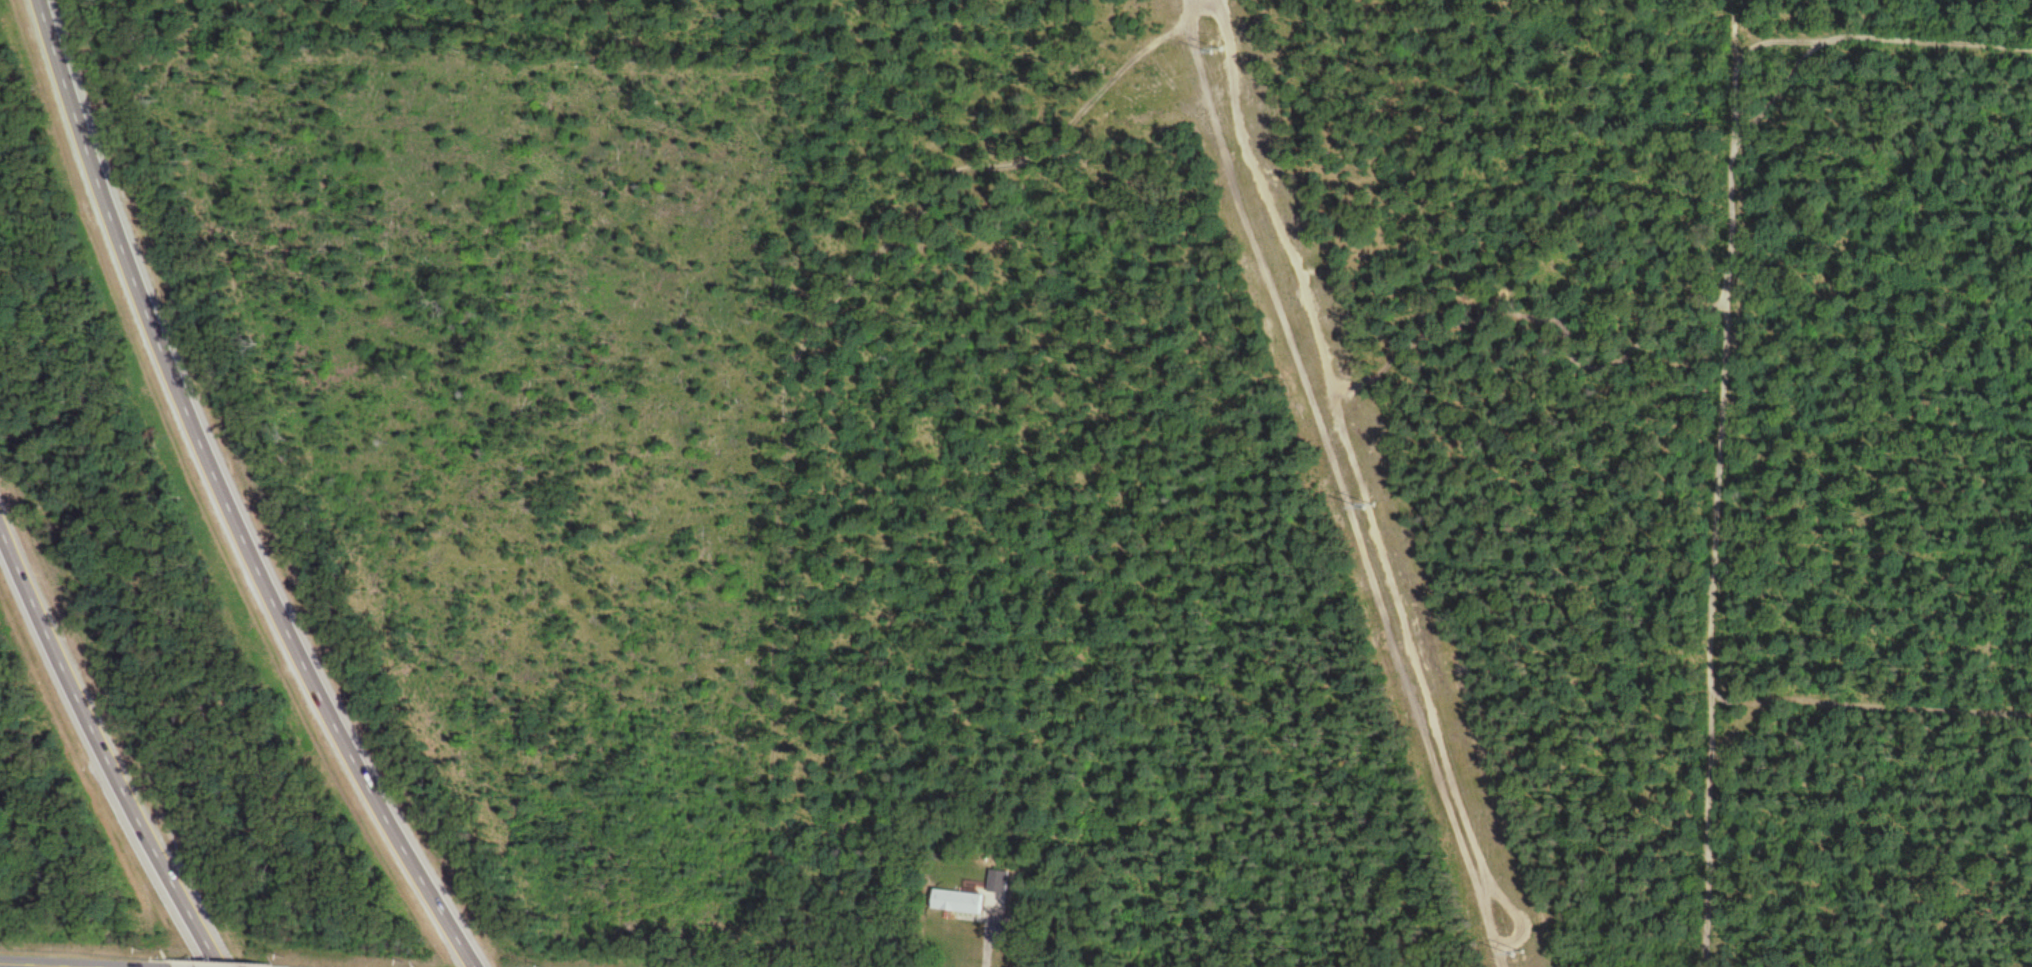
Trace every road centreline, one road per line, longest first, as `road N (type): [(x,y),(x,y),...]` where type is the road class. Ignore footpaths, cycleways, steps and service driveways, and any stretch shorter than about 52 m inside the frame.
road 1 (motorway): [(284,612),(132,256),(46,0)]
road 2 (motorway): [(483,966),(284,612)]
road 3 (motorway): [(77,674),(220,966)]
road 4 (track): [(1787,79),(1836,45),(1876,38),(2031,50)]
road 5 (motorway): [(0,495),(77,674)]
road 6 (tertiary): [(0,960),(178,965)]

